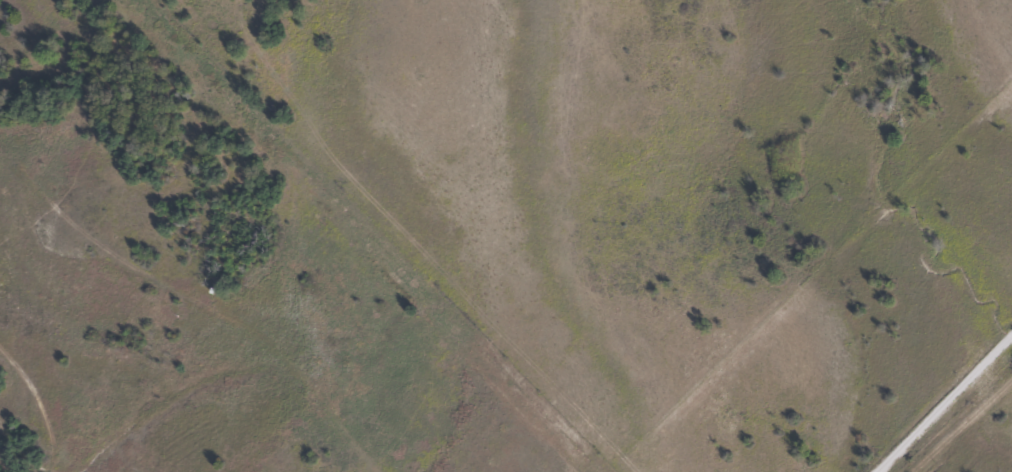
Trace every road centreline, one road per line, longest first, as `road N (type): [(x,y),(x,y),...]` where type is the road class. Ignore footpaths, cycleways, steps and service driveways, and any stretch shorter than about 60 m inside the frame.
road 1 (residential): [(896,471),(1011,366)]

